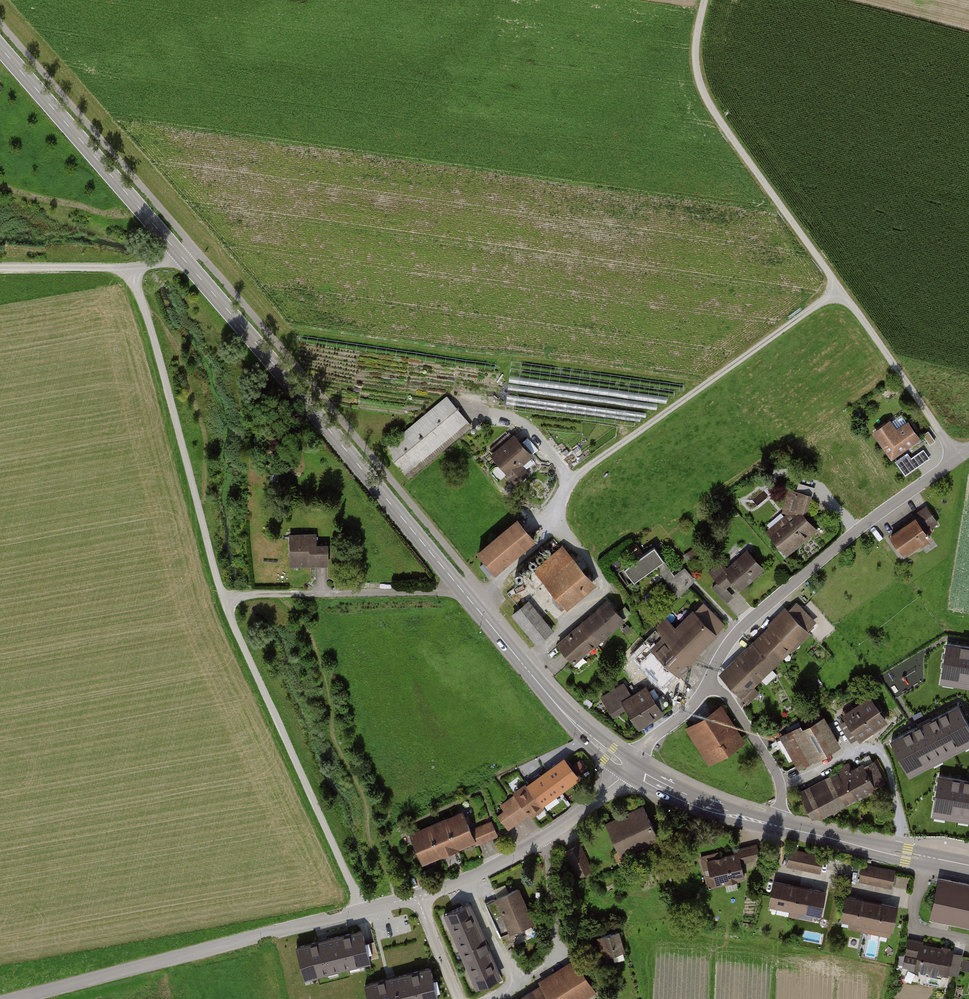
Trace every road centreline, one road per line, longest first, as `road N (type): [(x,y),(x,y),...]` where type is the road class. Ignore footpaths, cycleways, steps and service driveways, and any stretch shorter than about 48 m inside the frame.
road 1 (primary): [(0,48),(544,691),(628,770)]
road 2 (track): [(132,271),(223,596),(364,910)]
road 3 (track): [(956,458),(709,106),(694,57),(705,0)]
road 4 (unclassified): [(628,770),(703,694),(746,625),(968,450)]
road 5 (unclassified): [(14,998),(419,899)]
road 6 (track): [(556,518),(572,481),(841,291)]
road 7 (primary): [(628,770),(721,811),(968,867)]
road 8 (track): [(525,668),(606,584),(556,518)]
road 9 (track): [(194,248),(132,271),(0,268)]
road 10 (residential): [(546,838),(556,953),(491,998)]
road 11 (unclassified): [(419,899),(546,838)]
road 12 (track): [(472,412),(519,420),(572,481)]
road 13 (track): [(475,606),(550,535),(556,518)]

